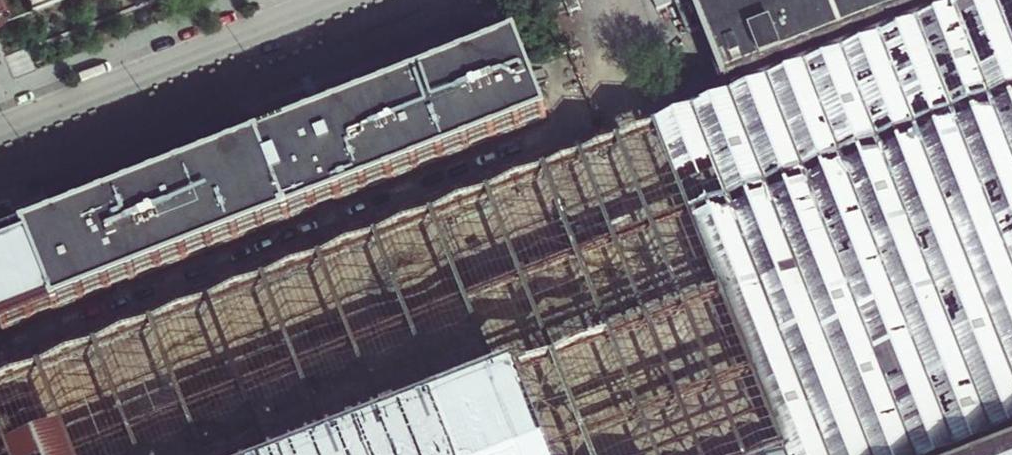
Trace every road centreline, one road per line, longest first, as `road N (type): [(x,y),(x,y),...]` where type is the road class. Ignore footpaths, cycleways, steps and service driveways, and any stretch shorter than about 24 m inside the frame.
road 1 (residential): [(0,133),(348,0)]

